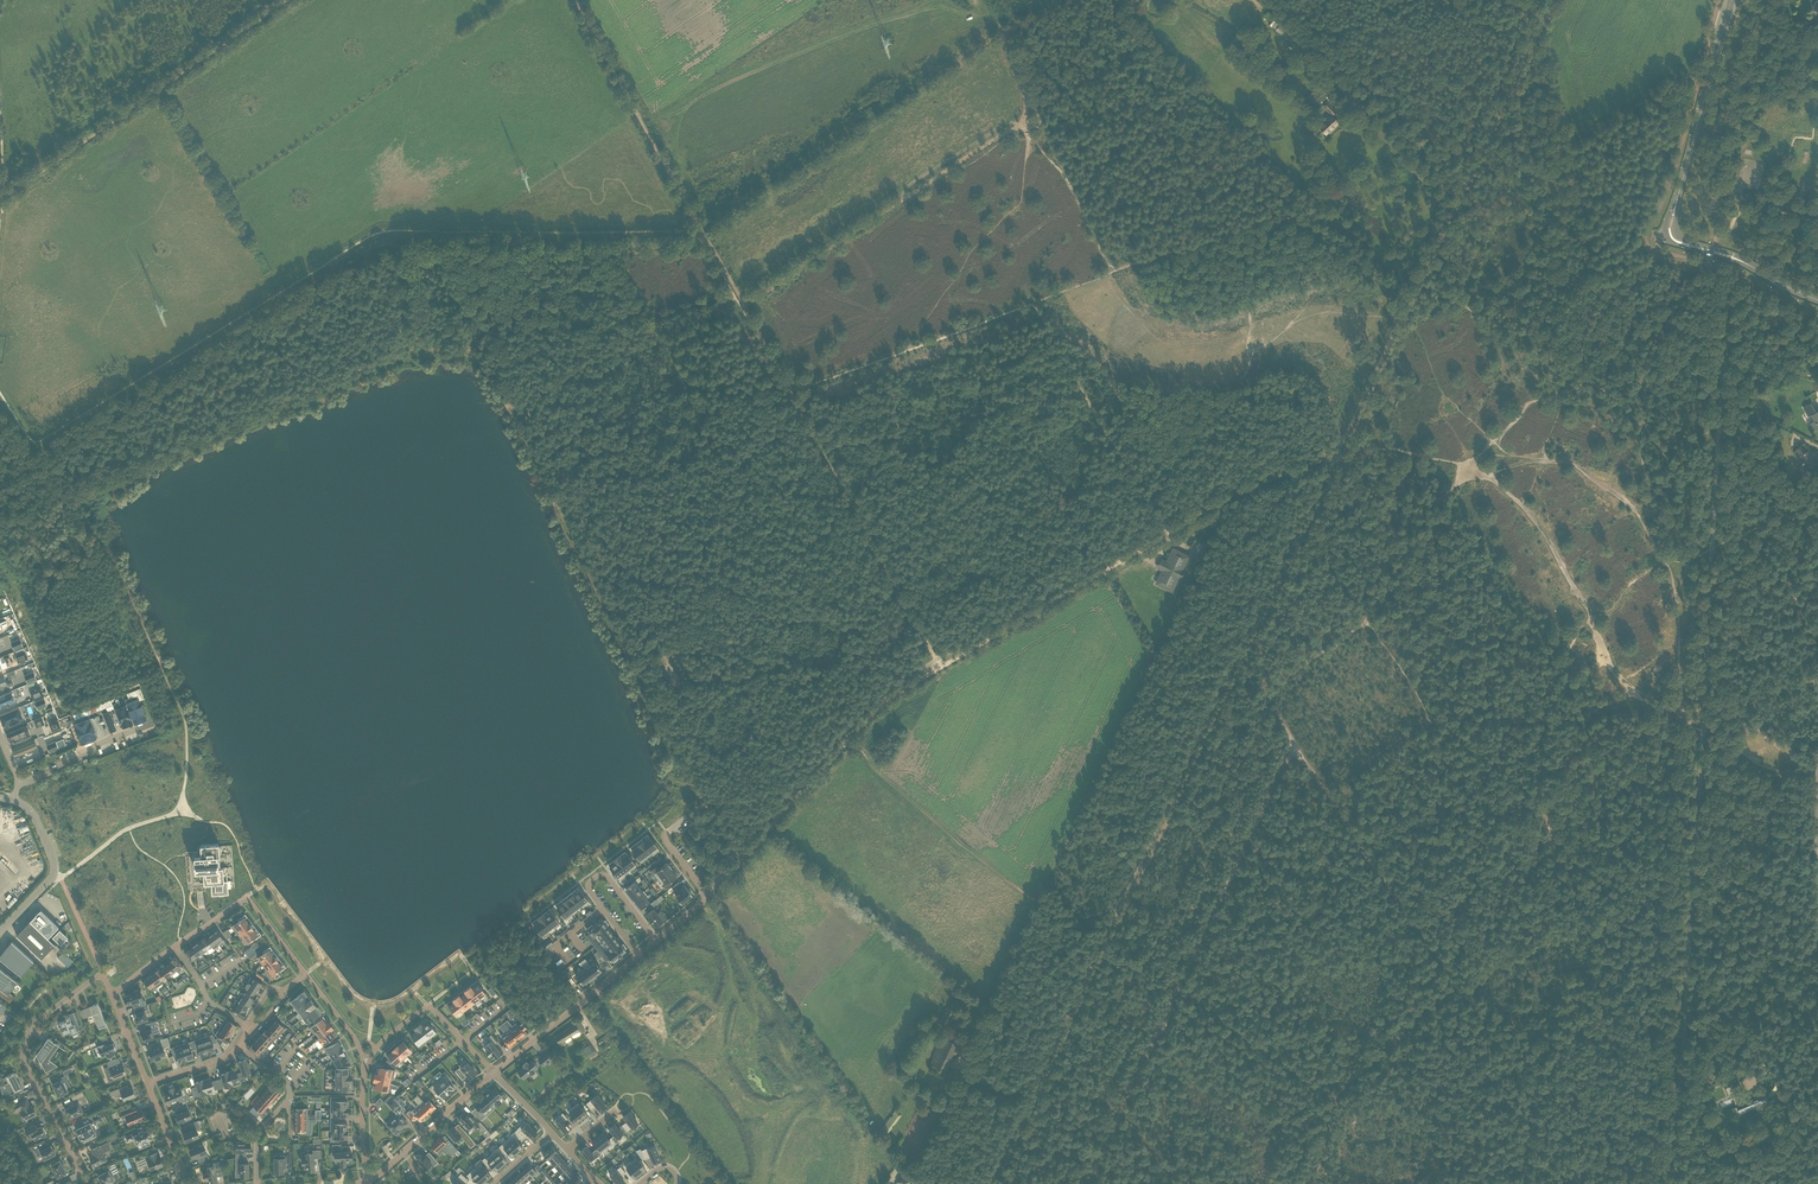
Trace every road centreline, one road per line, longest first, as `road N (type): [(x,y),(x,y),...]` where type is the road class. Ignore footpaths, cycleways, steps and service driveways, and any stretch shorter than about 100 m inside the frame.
road 1 (track): [(47,458),(293,298),(386,247),(704,243)]
road 2 (track): [(808,782),(890,695),(1213,501),(1336,454)]
road 3 (track): [(1267,693),(1368,621),(1453,487),(1478,477),(1542,460),(1576,464),(1631,504),(1660,552)]
road 4 (track): [(1038,1094),(1245,656)]
road 5 (track): [(1295,746),(1134,1081)]
road 6 (track): [(3,196),(284,0)]
road 7 (track): [(747,300),(1025,120)]
road 8 (track): [(635,112),(664,114),(710,85),(937,0)]
road 9 (track): [(1576,925),(1627,900),(1649,874),(1743,874),(1764,888),(1817,972)]
road 10 (track): [(576,0),(709,243)]
road 11 (track): [(1493,685),(1347,462)]
road 12 (residential): [(86,1183),(23,1059),(32,1026),(102,973)]
road 13 (track): [(1316,1183),(1336,1090),(1456,983)]
road 14 (track): [(1487,474),(1544,529),(1592,613),(1609,670),(1623,682)]
road 15 (track): [(1436,951),(1295,746)]
road 16 (track): [(1245,656),(1341,456)]
road 17 (unclassified): [(1457,200),(1553,0)]
road 18 (track): [(744,302),(713,301),(675,313),(549,390)]
road 19 (track): [(1576,925),(1555,880),(1546,803),(1515,721)]
road 20 (secondary): [(1676,204),(1731,0)]
road 21 (track): [(1181,988),(1333,1098)]
road 22 (residential): [(657,940),(608,878),(593,877),(592,893),(638,955)]
road 23 (residential): [(494,1073),(638,955)]
road 24 (track): [(1288,211),(1115,272)]
road 25 (residential): [(176,946),(246,898),(306,974)]
road 26 (track): [(1038,118),(1115,272)]
road 27 (track): [(1456,983),(1529,1090),(1528,1131)]
road 28 (track): [(1660,552),(1676,597),(1684,718)]
road 29 (residential): [(365,1179),(494,1073)]
road 30 (unclassified): [(14,802),(34,816),(55,869),(0,932)]
road 31 (track): [(1442,297),(1585,378)]
road 32 (track): [(1341,456),(1411,308)]
road 33 (residential): [(375,1049),(427,1005),(494,1073)]
road 34 (track): [(823,453),(899,594)]
road 35 (track): [(1075,0),(1011,29),(1013,67),(1036,113)]
road 36 (track): [(707,895),(808,782)]
road 37 (track): [(1817,778),(1761,766),(1684,718)]
road 38 (track): [(1654,261),(1623,343),(1585,378)]
road 39 (track): [(1576,925),(1656,1037)]
road 40 (track): [(1573,147),(1598,278)]
road 41 (track): [(1456,983),(1576,925)]
road 42 (track): [(1697,556),(1817,498)]
road 43 (track): [(1591,806),(1608,763),(1674,713)]
road 44 (track): [(1326,793),(1429,719)]
road 45 (track): [(1699,1035),(1742,1025),(1813,985)]
road 46 (residential): [(365,1179),(366,1057)]
road 47 (track): [(1347,462),(1396,449),(1465,465)]
road 48 (track): [(808,782),(746,679)]

